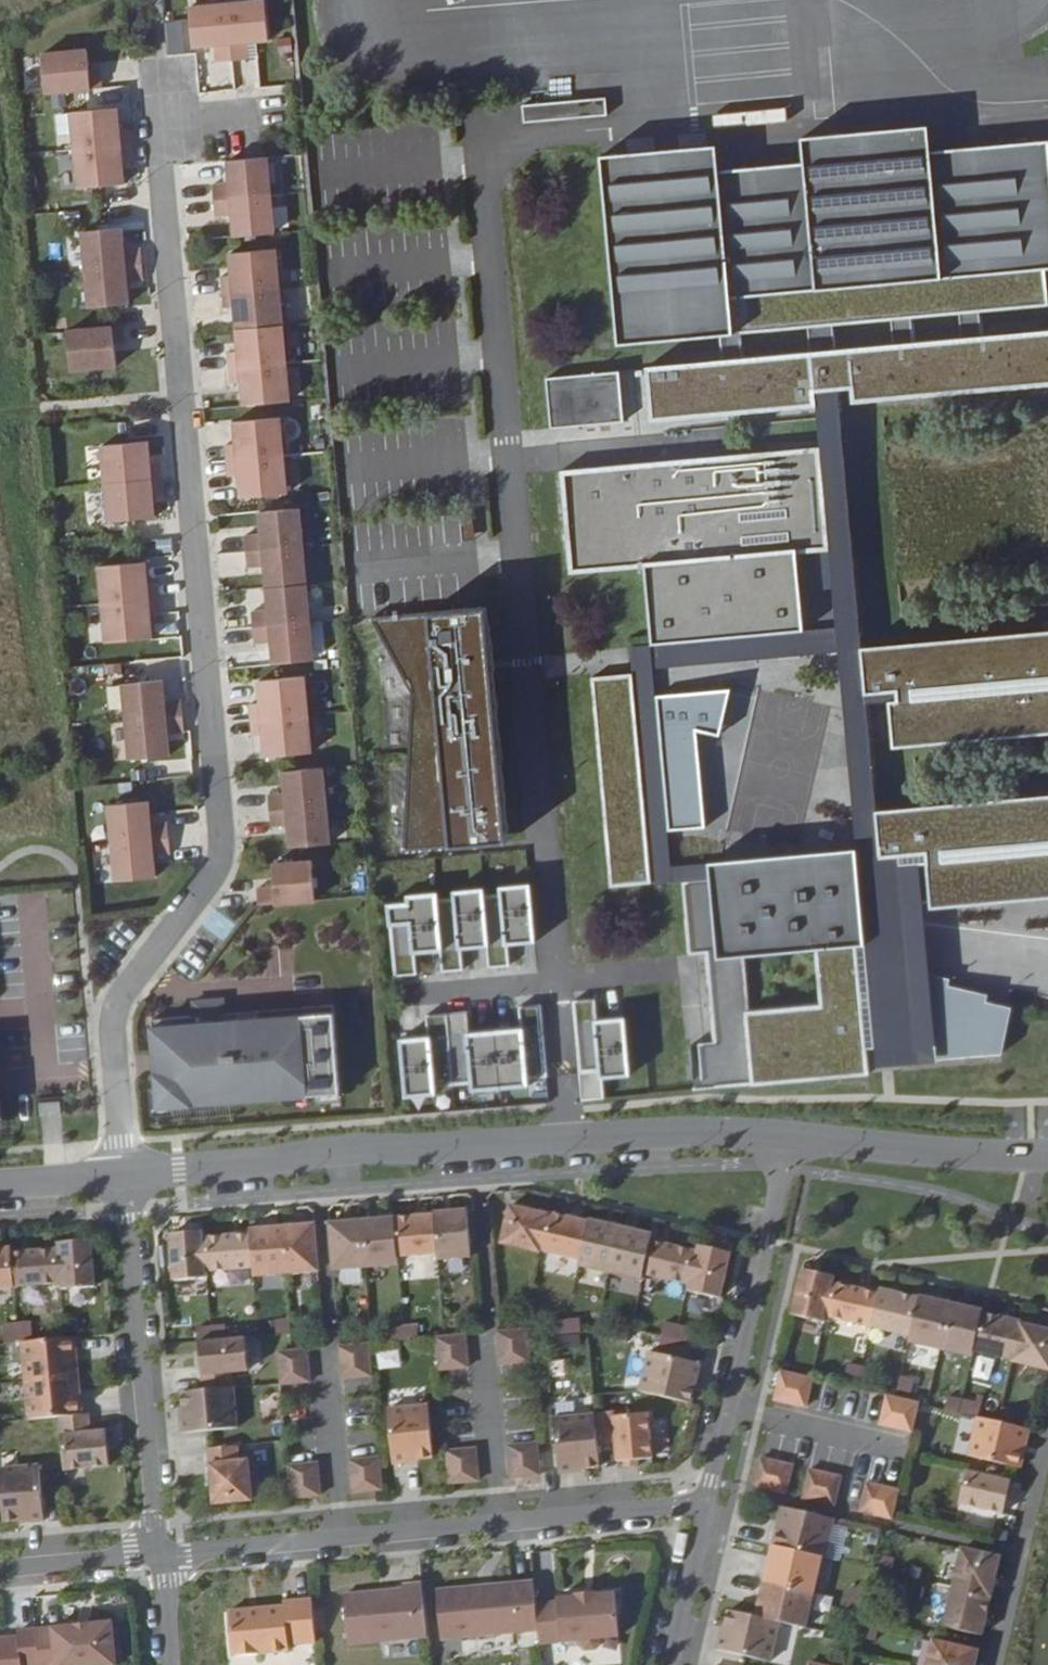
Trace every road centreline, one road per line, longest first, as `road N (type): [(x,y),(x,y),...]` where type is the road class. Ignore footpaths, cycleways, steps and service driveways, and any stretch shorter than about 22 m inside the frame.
road 1 (residential): [(124,1174),(118,1015),(229,871),(161,130)]
road 2 (residential): [(124,1174),(570,1138),(792,1142)]
road 3 (residential): [(706,1505),(162,1554)]
road 4 (residential): [(124,1174),(162,1554)]
road 5 (residential): [(792,1142),(706,1505)]
road 6 (residential): [(792,1142),(1047,1155)]
road 7 (residential): [(995,1664),(1047,1441)]
road 8 (residential): [(706,1505),(669,1664)]
road 9 (residential): [(162,1554),(0,1566)]
road 10 (residential): [(0,1184),(124,1174)]

